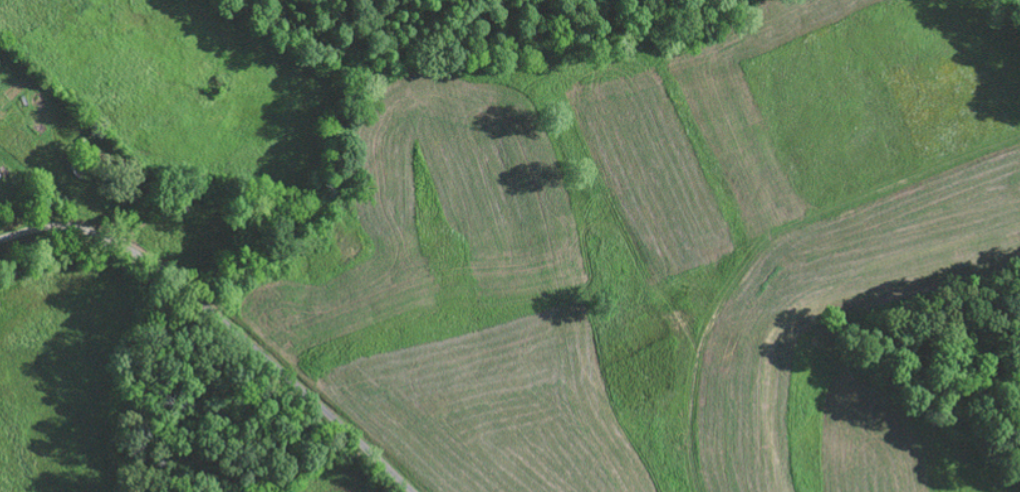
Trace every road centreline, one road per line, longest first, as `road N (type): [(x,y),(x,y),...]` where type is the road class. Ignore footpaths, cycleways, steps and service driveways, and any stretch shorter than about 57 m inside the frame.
road 1 (residential): [(413,491),(242,344),(113,254),(57,234),(0,245)]

